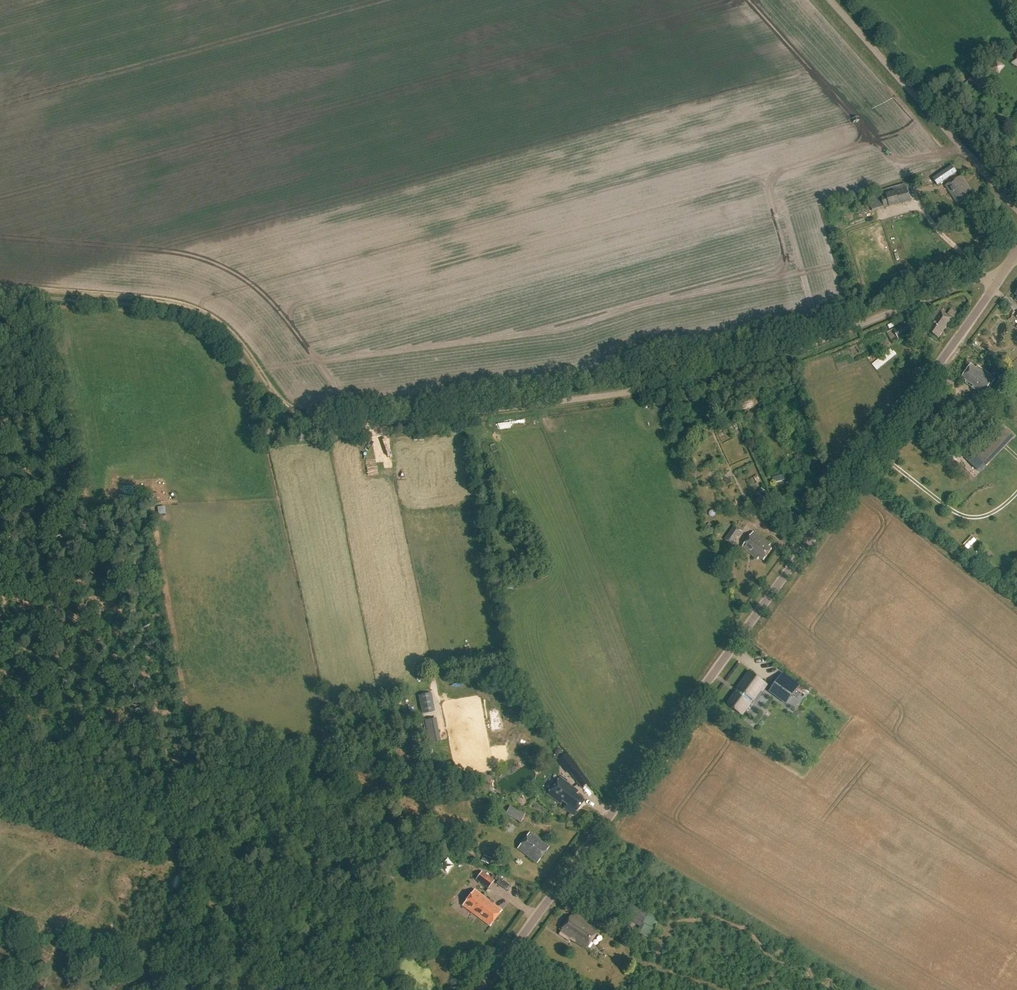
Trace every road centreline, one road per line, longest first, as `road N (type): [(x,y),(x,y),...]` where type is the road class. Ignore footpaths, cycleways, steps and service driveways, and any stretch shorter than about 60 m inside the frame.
road 1 (tertiary): [(501,965),(997,280)]
road 2 (unclassified): [(324,428),(655,387),(762,360),(982,277),(997,280)]
road 3 (track): [(0,288),(157,300),(201,313),(235,337),(275,398),(324,428)]
road 4 (unclassified): [(831,0),(1016,207)]

